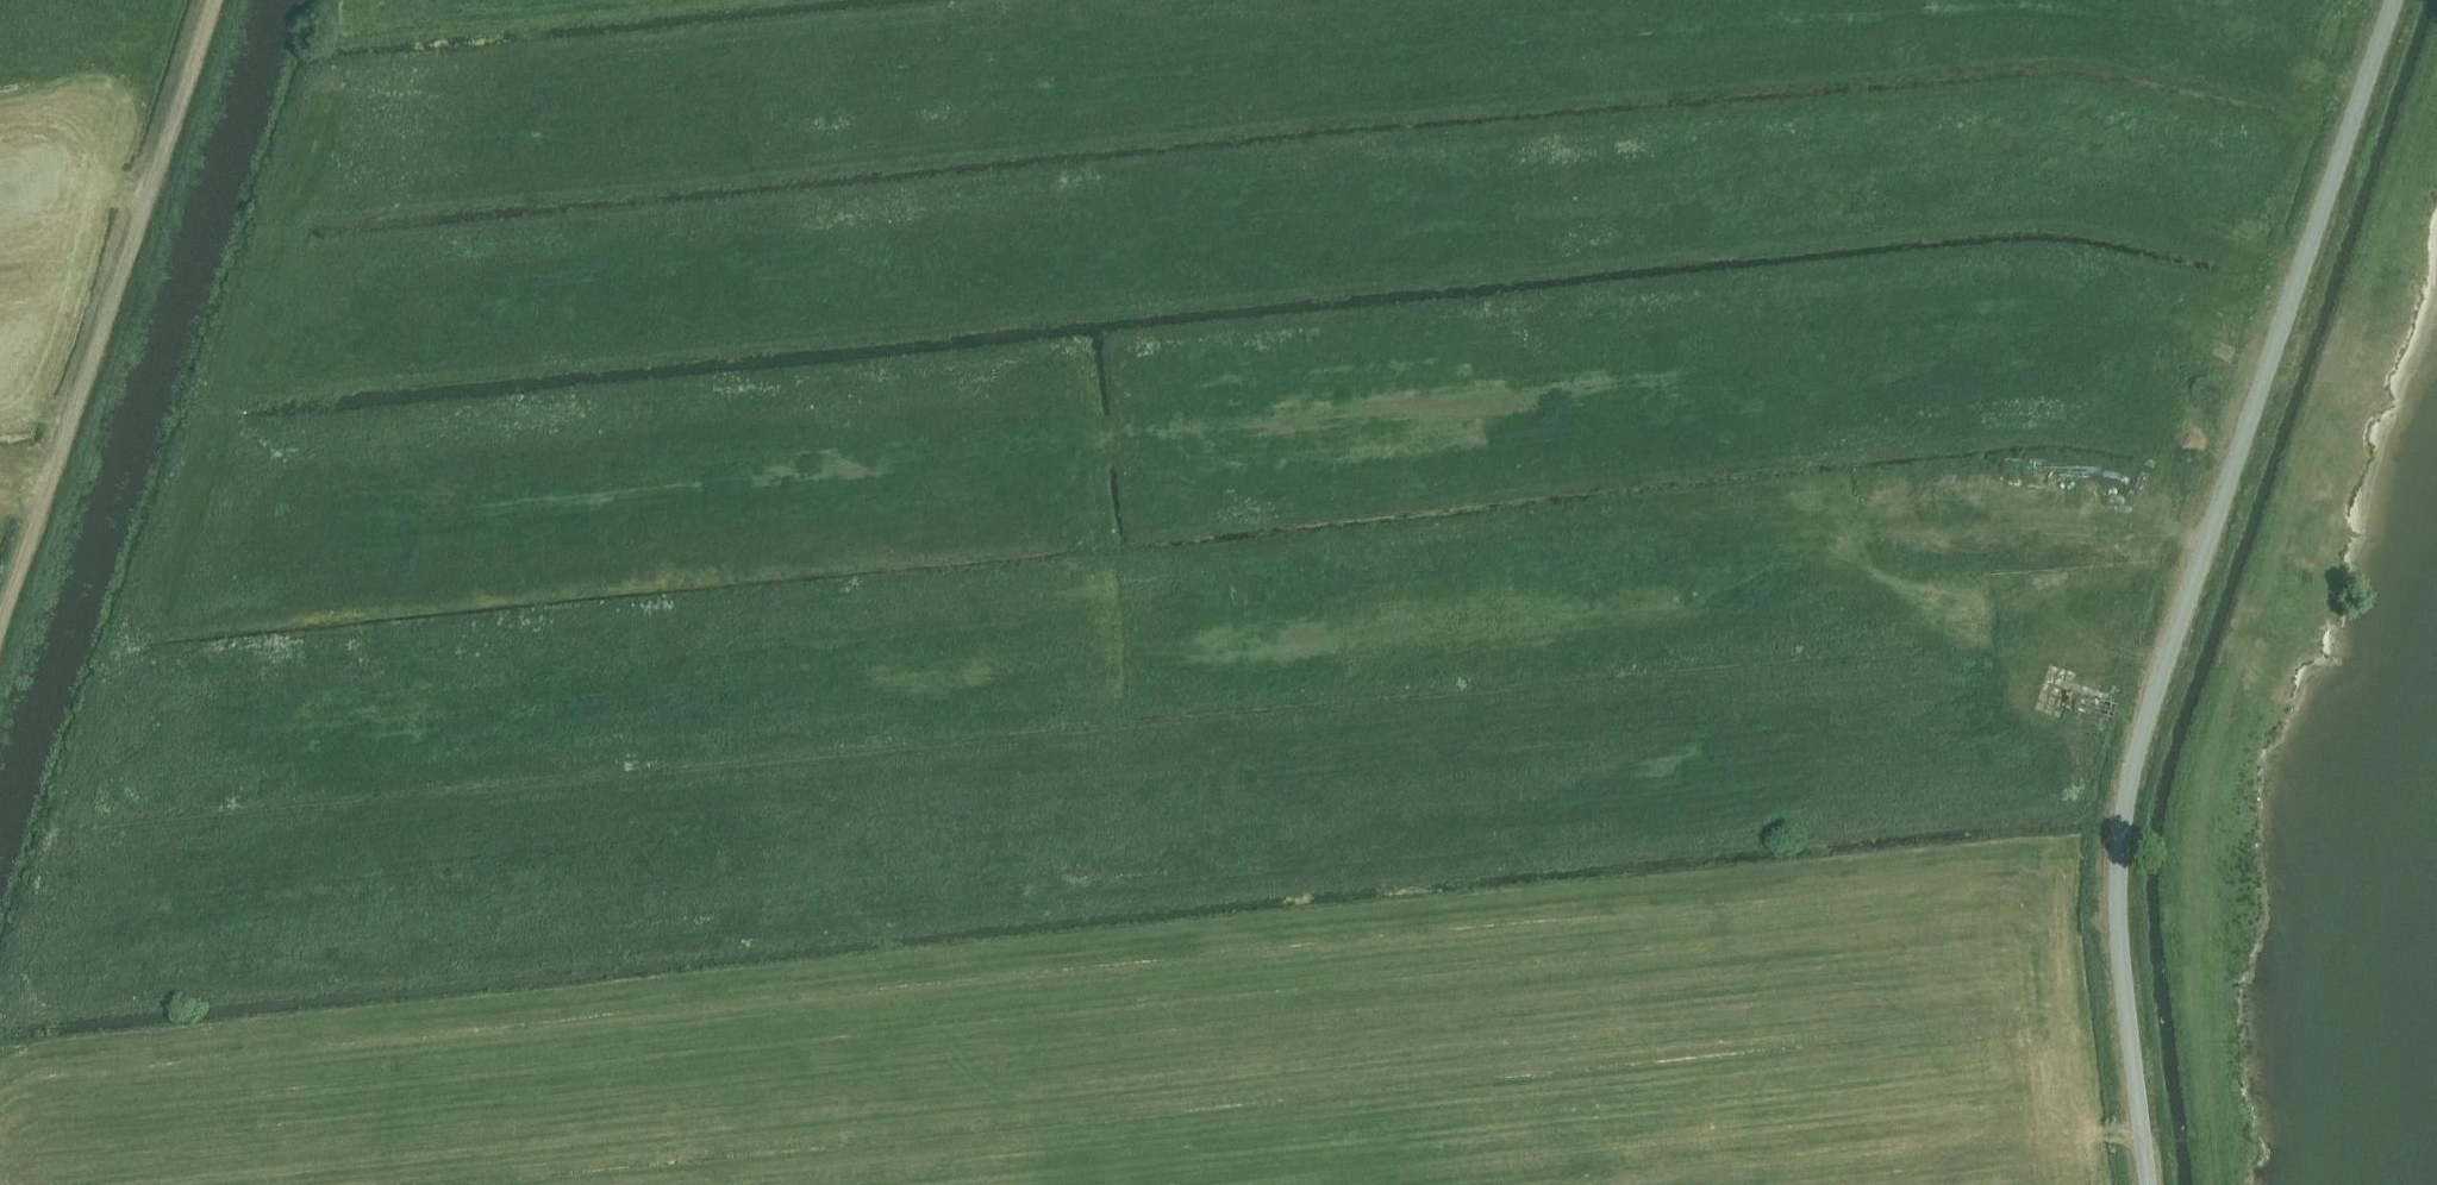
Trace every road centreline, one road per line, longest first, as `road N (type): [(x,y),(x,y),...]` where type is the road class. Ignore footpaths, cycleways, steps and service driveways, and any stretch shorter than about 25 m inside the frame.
road 1 (unclassified): [(2149,1184),(2125,975),(2121,864),(2129,758),(2389,0)]
road 2 (track): [(0,623),(215,0)]

